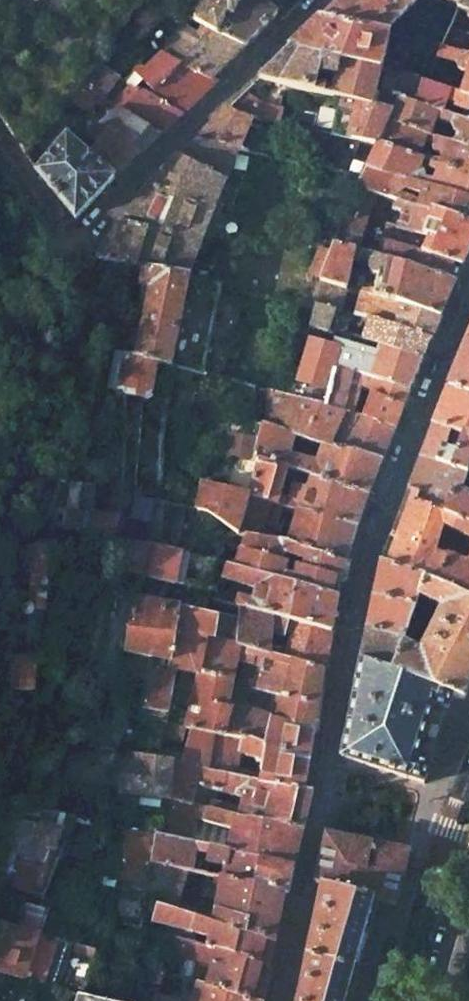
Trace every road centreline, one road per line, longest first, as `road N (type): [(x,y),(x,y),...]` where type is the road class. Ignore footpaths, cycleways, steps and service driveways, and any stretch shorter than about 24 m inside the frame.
road 1 (residential): [(468,311),(371,554),(278,1000)]
road 2 (residential): [(91,235),(318,0)]
road 3 (primary): [(387,1000),(468,780)]

